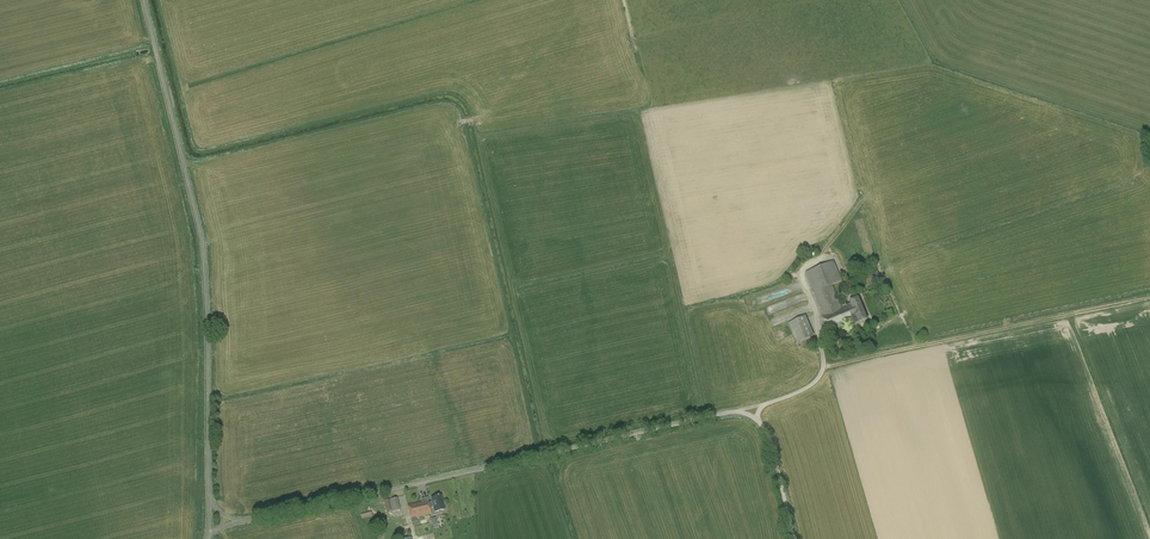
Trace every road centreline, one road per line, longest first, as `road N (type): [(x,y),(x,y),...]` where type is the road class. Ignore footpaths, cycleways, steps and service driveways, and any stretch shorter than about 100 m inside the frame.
road 1 (unclassified): [(794,538),(767,434),(736,412),(242,520)]
road 2 (unclassified): [(209,496),(202,244),(143,0)]

